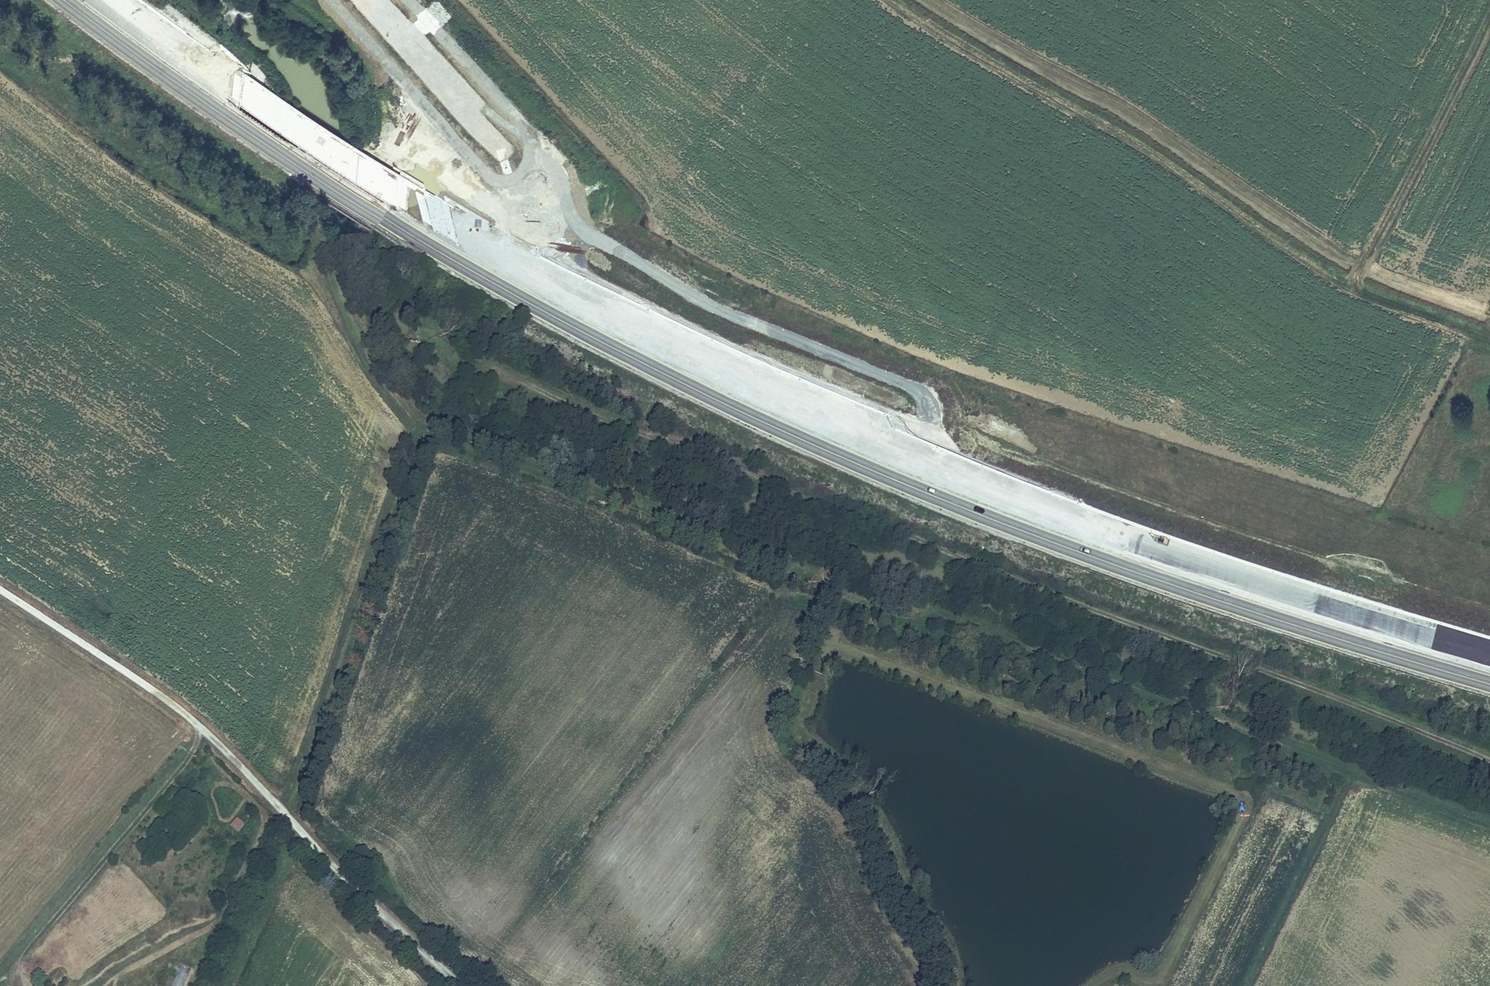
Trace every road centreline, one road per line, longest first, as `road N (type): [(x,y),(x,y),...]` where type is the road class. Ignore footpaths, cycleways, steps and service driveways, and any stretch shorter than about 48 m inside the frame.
road 1 (motorway): [(74,0),(190,87),(430,242),(753,414),(1047,540),(1489,684)]
road 2 (motorway): [(1489,653),(1062,515),(765,391),(453,225),(241,93),(114,0)]
road 3 (track): [(421,416),(894,612),(952,613),(1489,824)]
road 4 (track): [(1489,754),(1107,610),(725,452),(606,417),(494,366),(471,335)]
road 5 (track): [(904,0),(1312,263),(1489,336)]
road 6 (track): [(281,808),(421,416)]
road 7 (track): [(0,586),(172,701),(281,808)]
road 8 (track): [(1489,19),(1352,284)]
road 9 (track): [(315,148),(322,247),(394,387),(421,416)]
road 10 (track): [(281,808),(465,985)]
road 11 (track): [(160,0),(284,127)]

